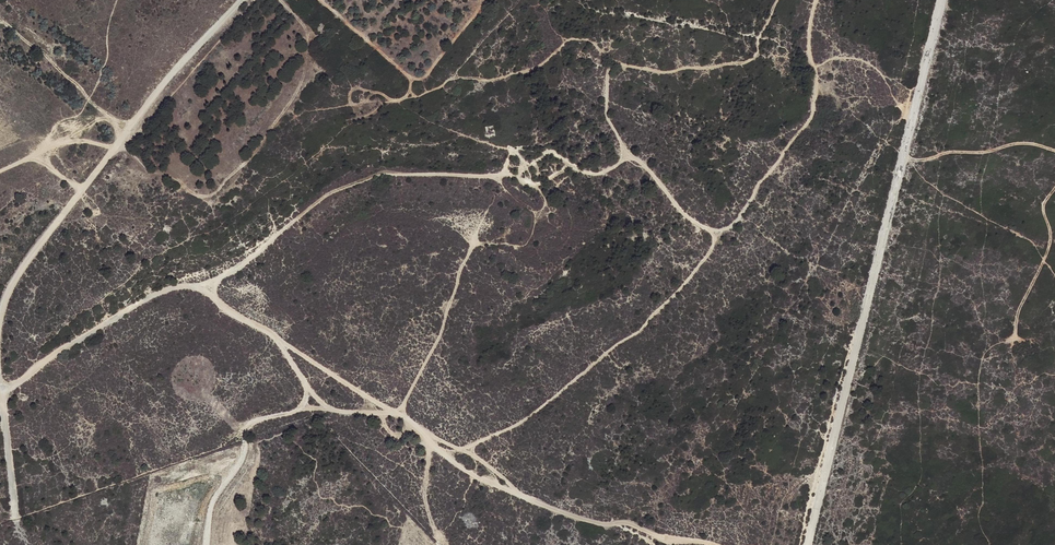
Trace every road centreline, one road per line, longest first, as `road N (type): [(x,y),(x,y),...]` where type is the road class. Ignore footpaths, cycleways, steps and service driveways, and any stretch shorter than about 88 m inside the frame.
road 1 (track): [(194,286),(247,262),(340,188),(390,175),(512,175),(540,183),(577,167),(594,174),(642,161),(689,219),(719,238),(815,106),(809,27),(816,0)]
road 2 (track): [(473,247),(401,416),(194,286),(130,309),(0,393)]
road 3 (track): [(37,154),(72,141),(118,146),(195,192),(221,187),(263,146),(301,84),(307,35),(282,0)]
road 4 (track): [(719,238),(634,336),(516,425),(445,456)]
road 5 (track): [(777,0),(750,60),(666,73),(617,63),(610,70),(607,103),(623,160)]
road 6 (track): [(258,0),(129,143),(119,144)]
road 7 (track): [(126,134),(0,20)]
road 8 (track): [(1015,339),(1019,311),(1052,236),(1045,203),(1054,189)]
road 9 (track): [(905,159),(1017,144),(1054,151)]

